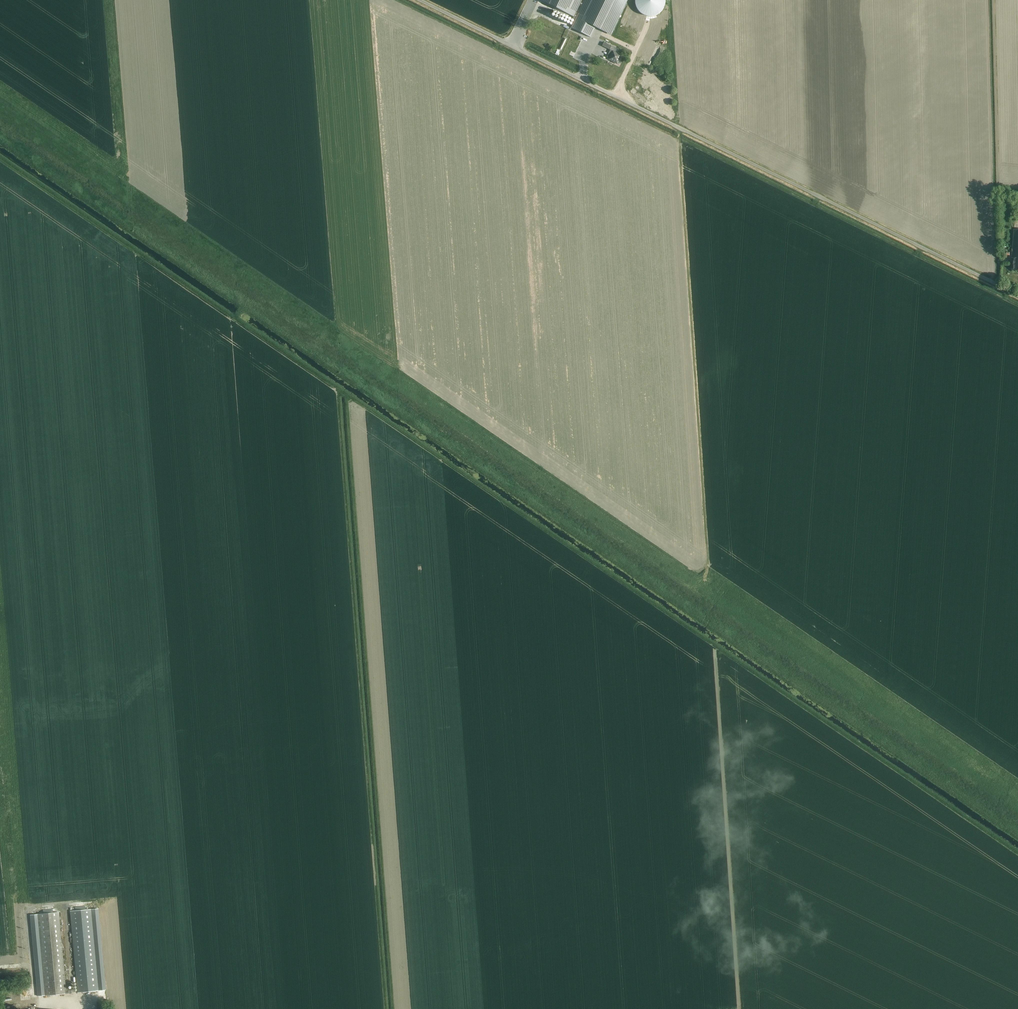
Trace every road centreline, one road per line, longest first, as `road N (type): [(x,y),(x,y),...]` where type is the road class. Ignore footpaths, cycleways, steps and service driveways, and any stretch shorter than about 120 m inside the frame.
road 1 (unclassified): [(1017,295),(419,0)]
road 2 (track): [(680,128),(708,570)]

